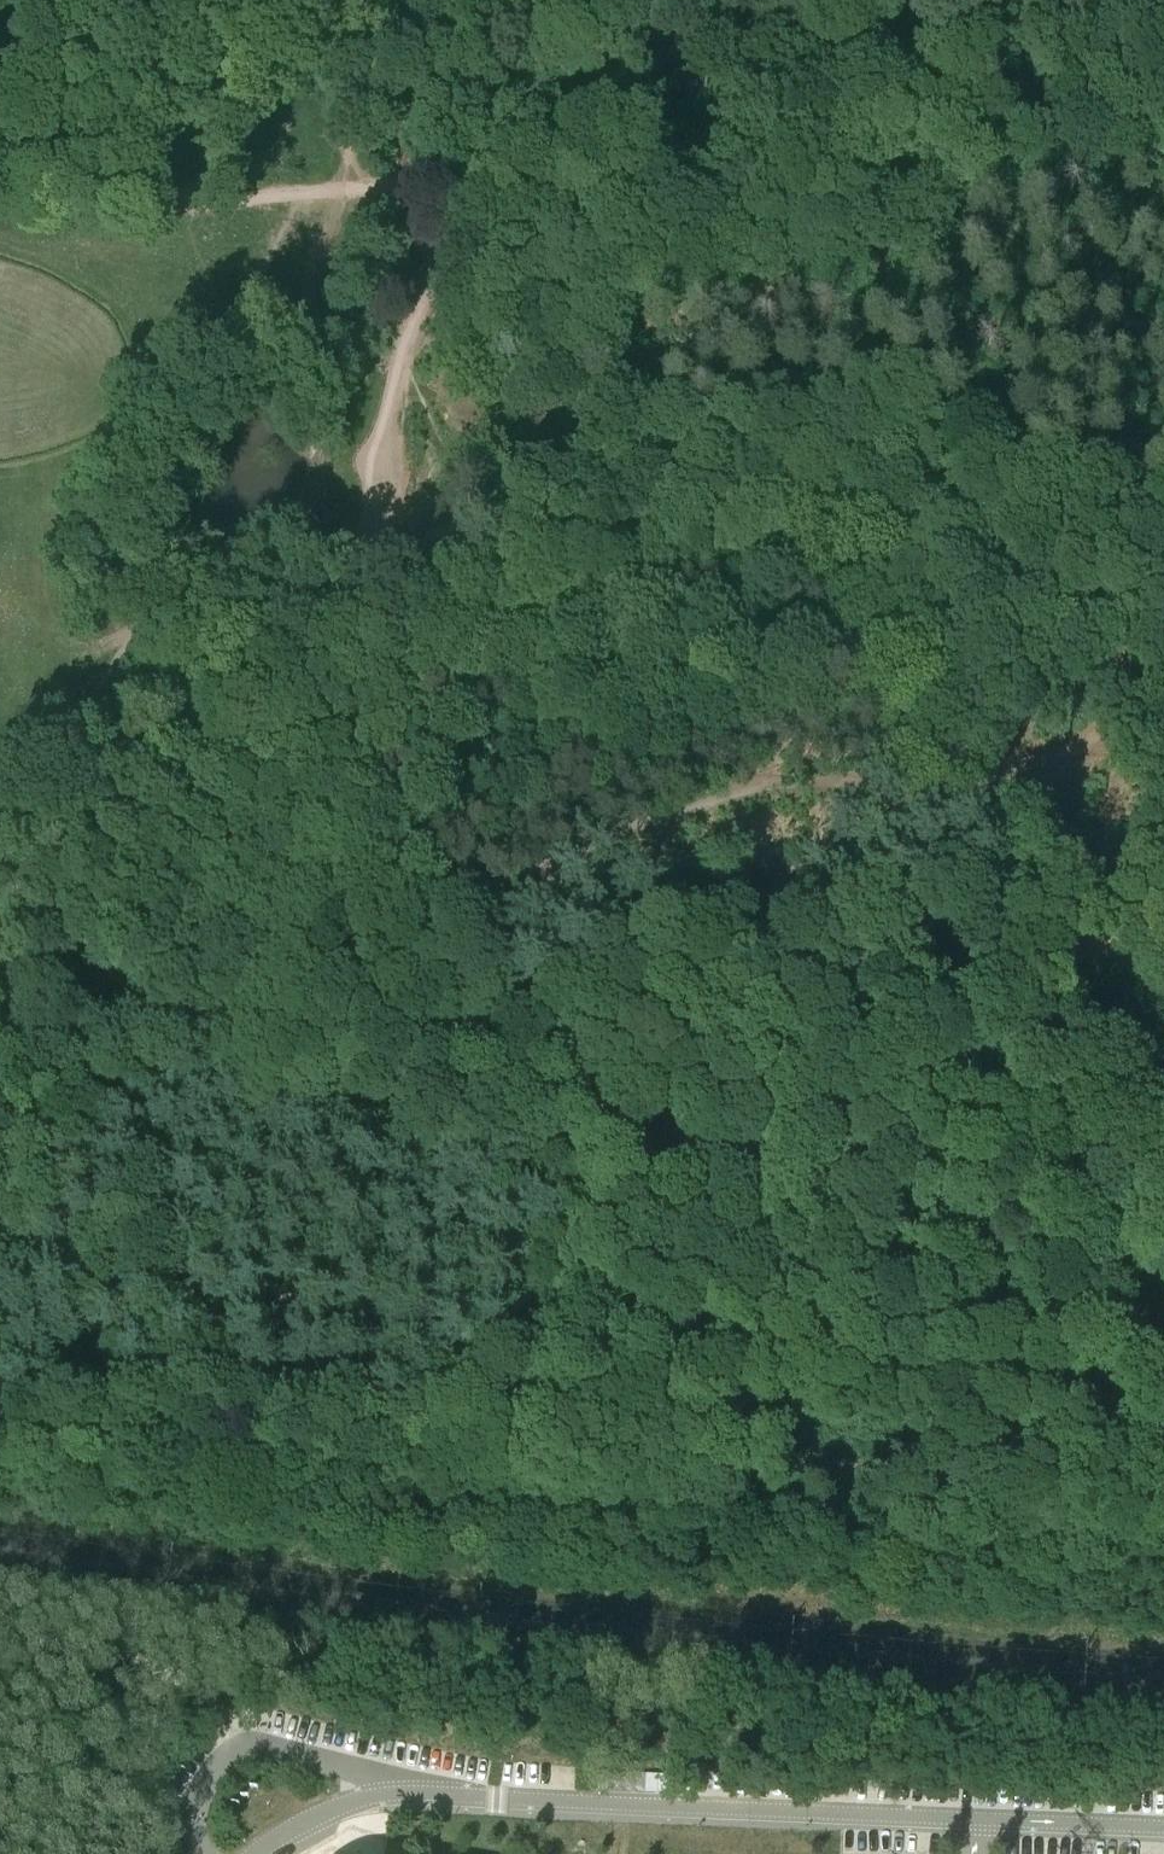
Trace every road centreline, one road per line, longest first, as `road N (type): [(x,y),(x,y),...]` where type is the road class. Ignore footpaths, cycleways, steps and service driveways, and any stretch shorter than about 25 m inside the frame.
road 1 (unclassified): [(260,1853),(317,1817),(385,1796),(975,1818)]
road 2 (unclassified): [(975,1818),(1163,1827)]

